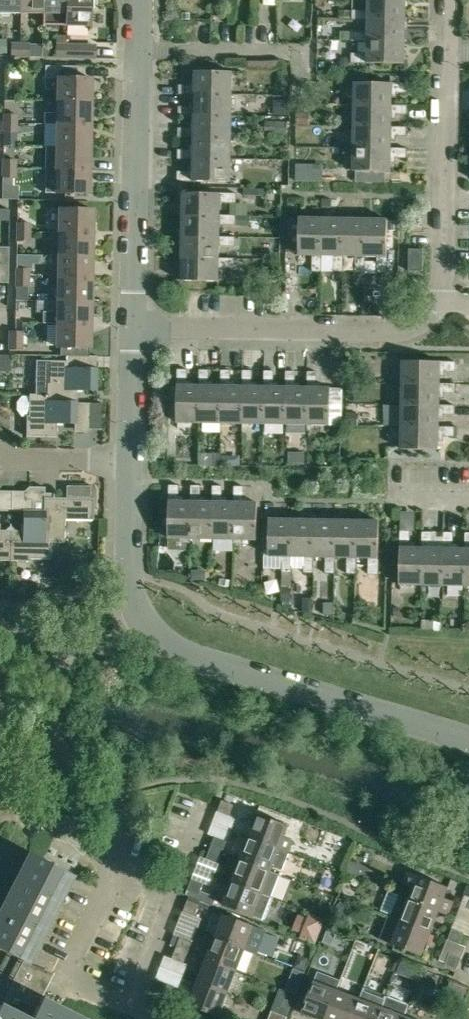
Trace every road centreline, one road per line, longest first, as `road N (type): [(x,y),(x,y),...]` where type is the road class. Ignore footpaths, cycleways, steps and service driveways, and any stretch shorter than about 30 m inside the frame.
road 1 (unclassified): [(468,740),(199,659),(146,623)]
road 2 (residential): [(134,328),(397,332),(443,304)]
road 3 (unclassified): [(134,328),(138,50)]
road 4 (residential): [(443,304),(448,51)]
road 5 (residential): [(121,864),(66,834),(40,791),(55,667)]
road 6 (residential): [(131,1007),(61,980),(121,864)]
road 7 (residential): [(138,50),(314,54)]
road 8 (unclassified): [(146,623),(129,578),(130,458)]
road 9 (residential): [(130,458),(6,455),(0,448)]
road 10 (residential): [(131,1007),(170,904),(166,883)]
road 11 (unclassified): [(130,458),(134,328)]

